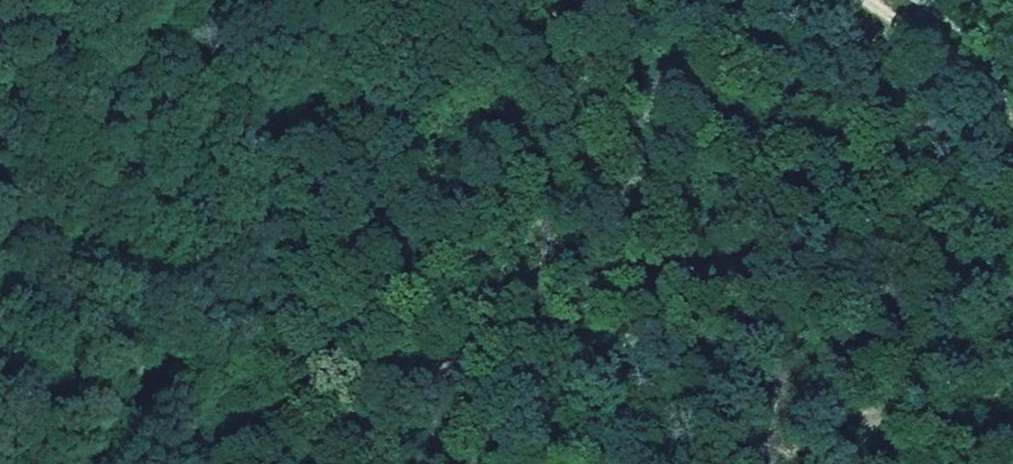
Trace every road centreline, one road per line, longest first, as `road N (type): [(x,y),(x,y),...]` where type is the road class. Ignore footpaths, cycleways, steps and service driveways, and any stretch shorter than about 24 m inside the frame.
road 1 (track): [(146,463),(414,23)]
road 2 (track): [(1012,92),(880,0)]
road 3 (track): [(404,0),(414,23),(534,0)]

